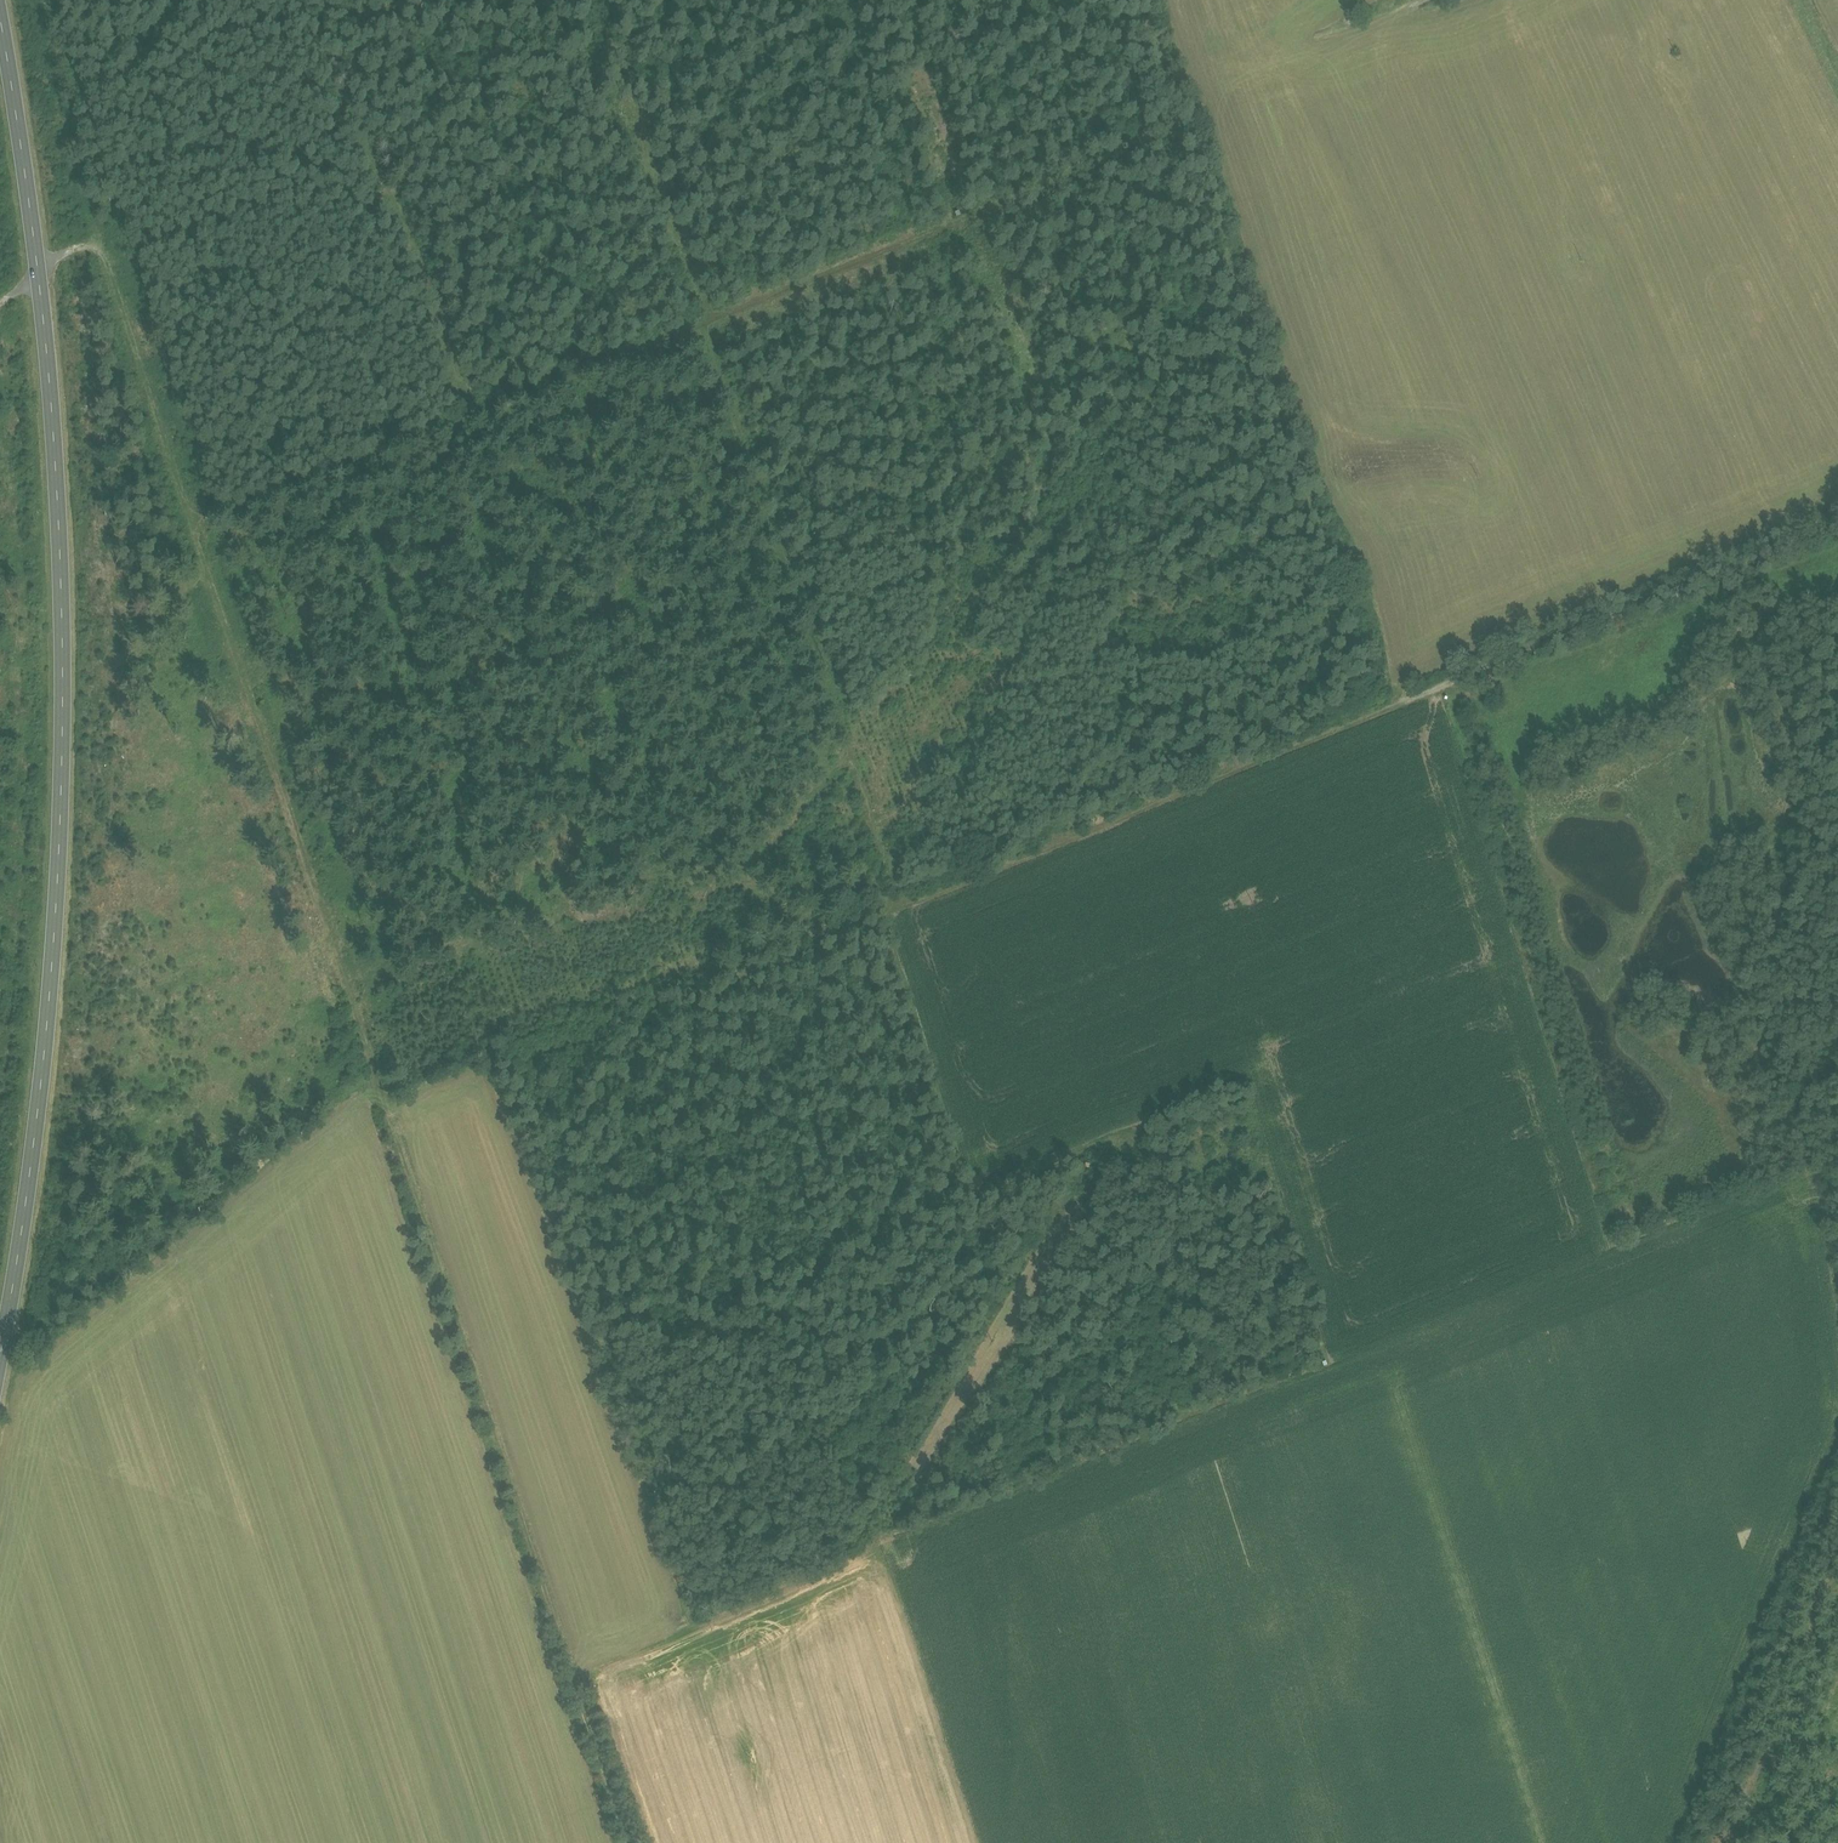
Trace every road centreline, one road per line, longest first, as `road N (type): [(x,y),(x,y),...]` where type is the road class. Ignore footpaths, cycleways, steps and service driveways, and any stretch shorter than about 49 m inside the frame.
road 1 (secondary): [(0,20),(52,419),(63,661),(46,1035),(0,1359)]
road 2 (track): [(38,274),(84,248),(97,248),(111,267),(382,1080)]
road 3 (track): [(1837,526),(1011,865)]

